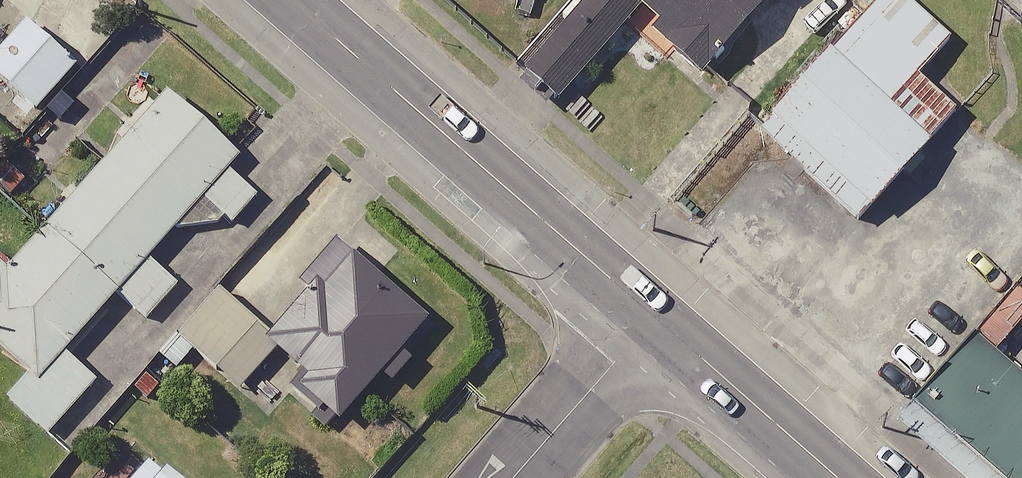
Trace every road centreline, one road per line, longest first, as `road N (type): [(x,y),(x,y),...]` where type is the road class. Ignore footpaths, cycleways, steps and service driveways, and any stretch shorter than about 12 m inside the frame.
road 1 (secondary): [(293,0),(654,318)]
road 2 (secondary): [(654,318),(837,477)]
road 3 (residential): [(654,318),(517,477)]

